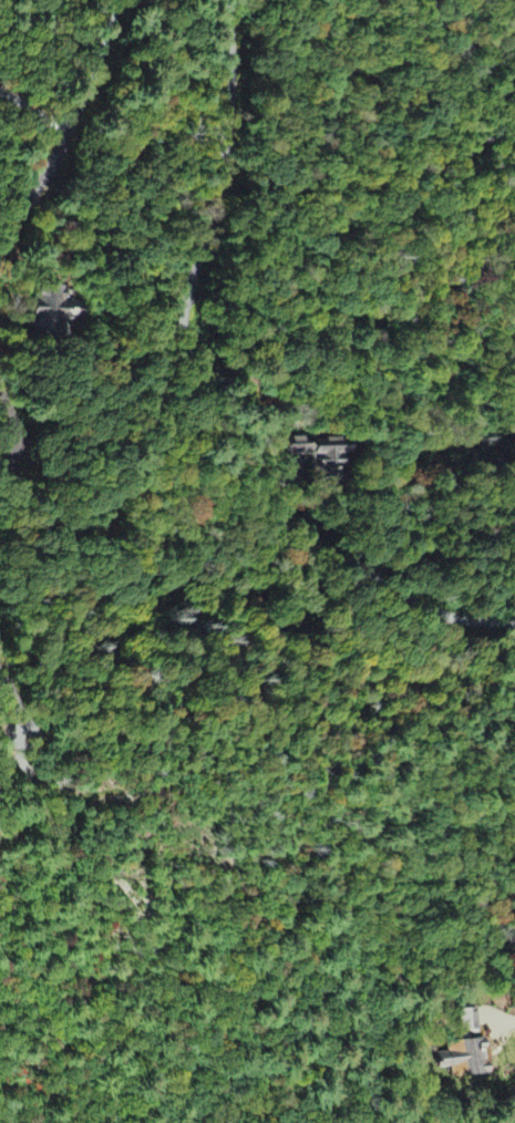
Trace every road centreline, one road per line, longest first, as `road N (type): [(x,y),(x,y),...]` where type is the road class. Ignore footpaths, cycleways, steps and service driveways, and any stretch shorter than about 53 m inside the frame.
road 1 (residential): [(514,629),(395,605),(309,550),(245,412),(197,342),(212,217),(215,54),(206,0)]
road 2 (residential): [(136,0),(18,215),(0,270)]
road 3 (residential): [(0,684),(24,769),(76,810),(154,797)]

